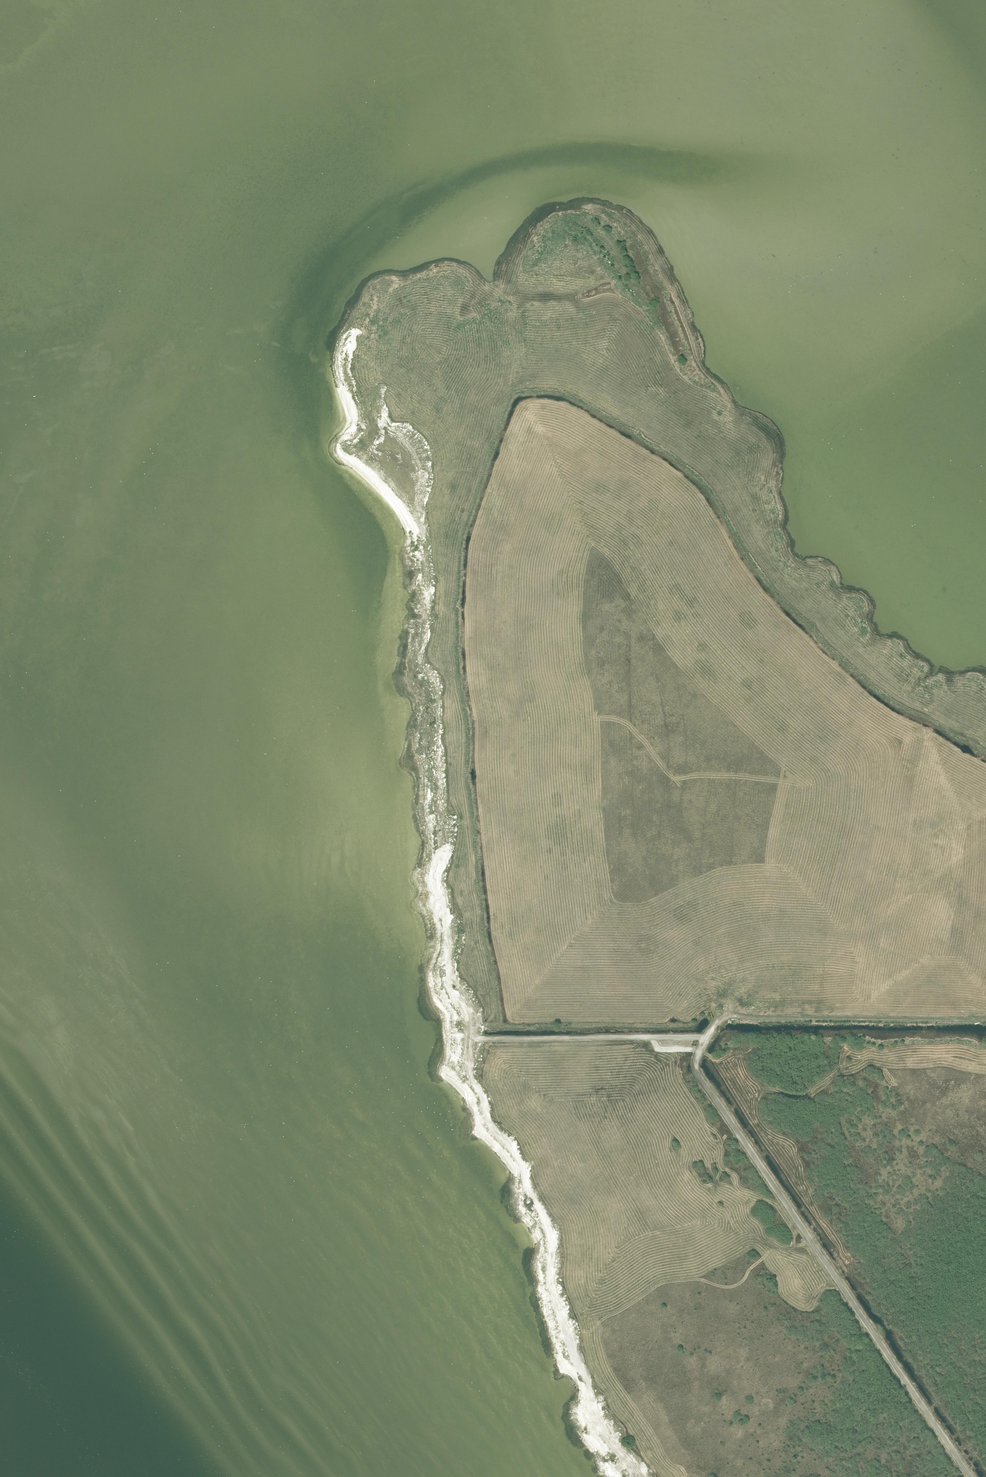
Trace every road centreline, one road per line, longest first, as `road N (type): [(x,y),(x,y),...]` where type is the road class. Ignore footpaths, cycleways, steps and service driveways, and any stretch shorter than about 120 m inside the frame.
road 1 (track): [(985,1020),(732,1014),(718,1017),(696,1064),(970,1476)]
road 2 (track): [(706,1039),(482,1039)]

